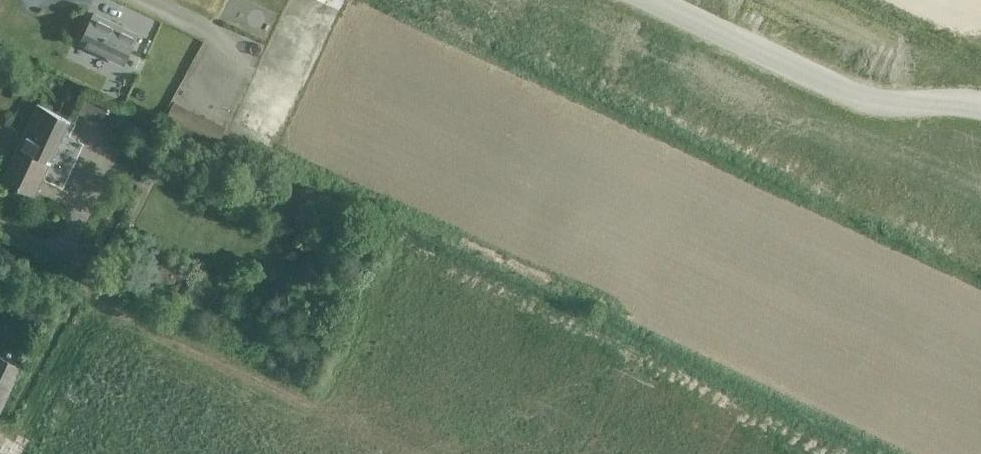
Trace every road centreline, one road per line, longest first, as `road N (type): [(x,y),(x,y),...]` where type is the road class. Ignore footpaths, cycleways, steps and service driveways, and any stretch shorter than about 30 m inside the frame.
road 1 (residential): [(643,0),(854,103),(980,102)]

